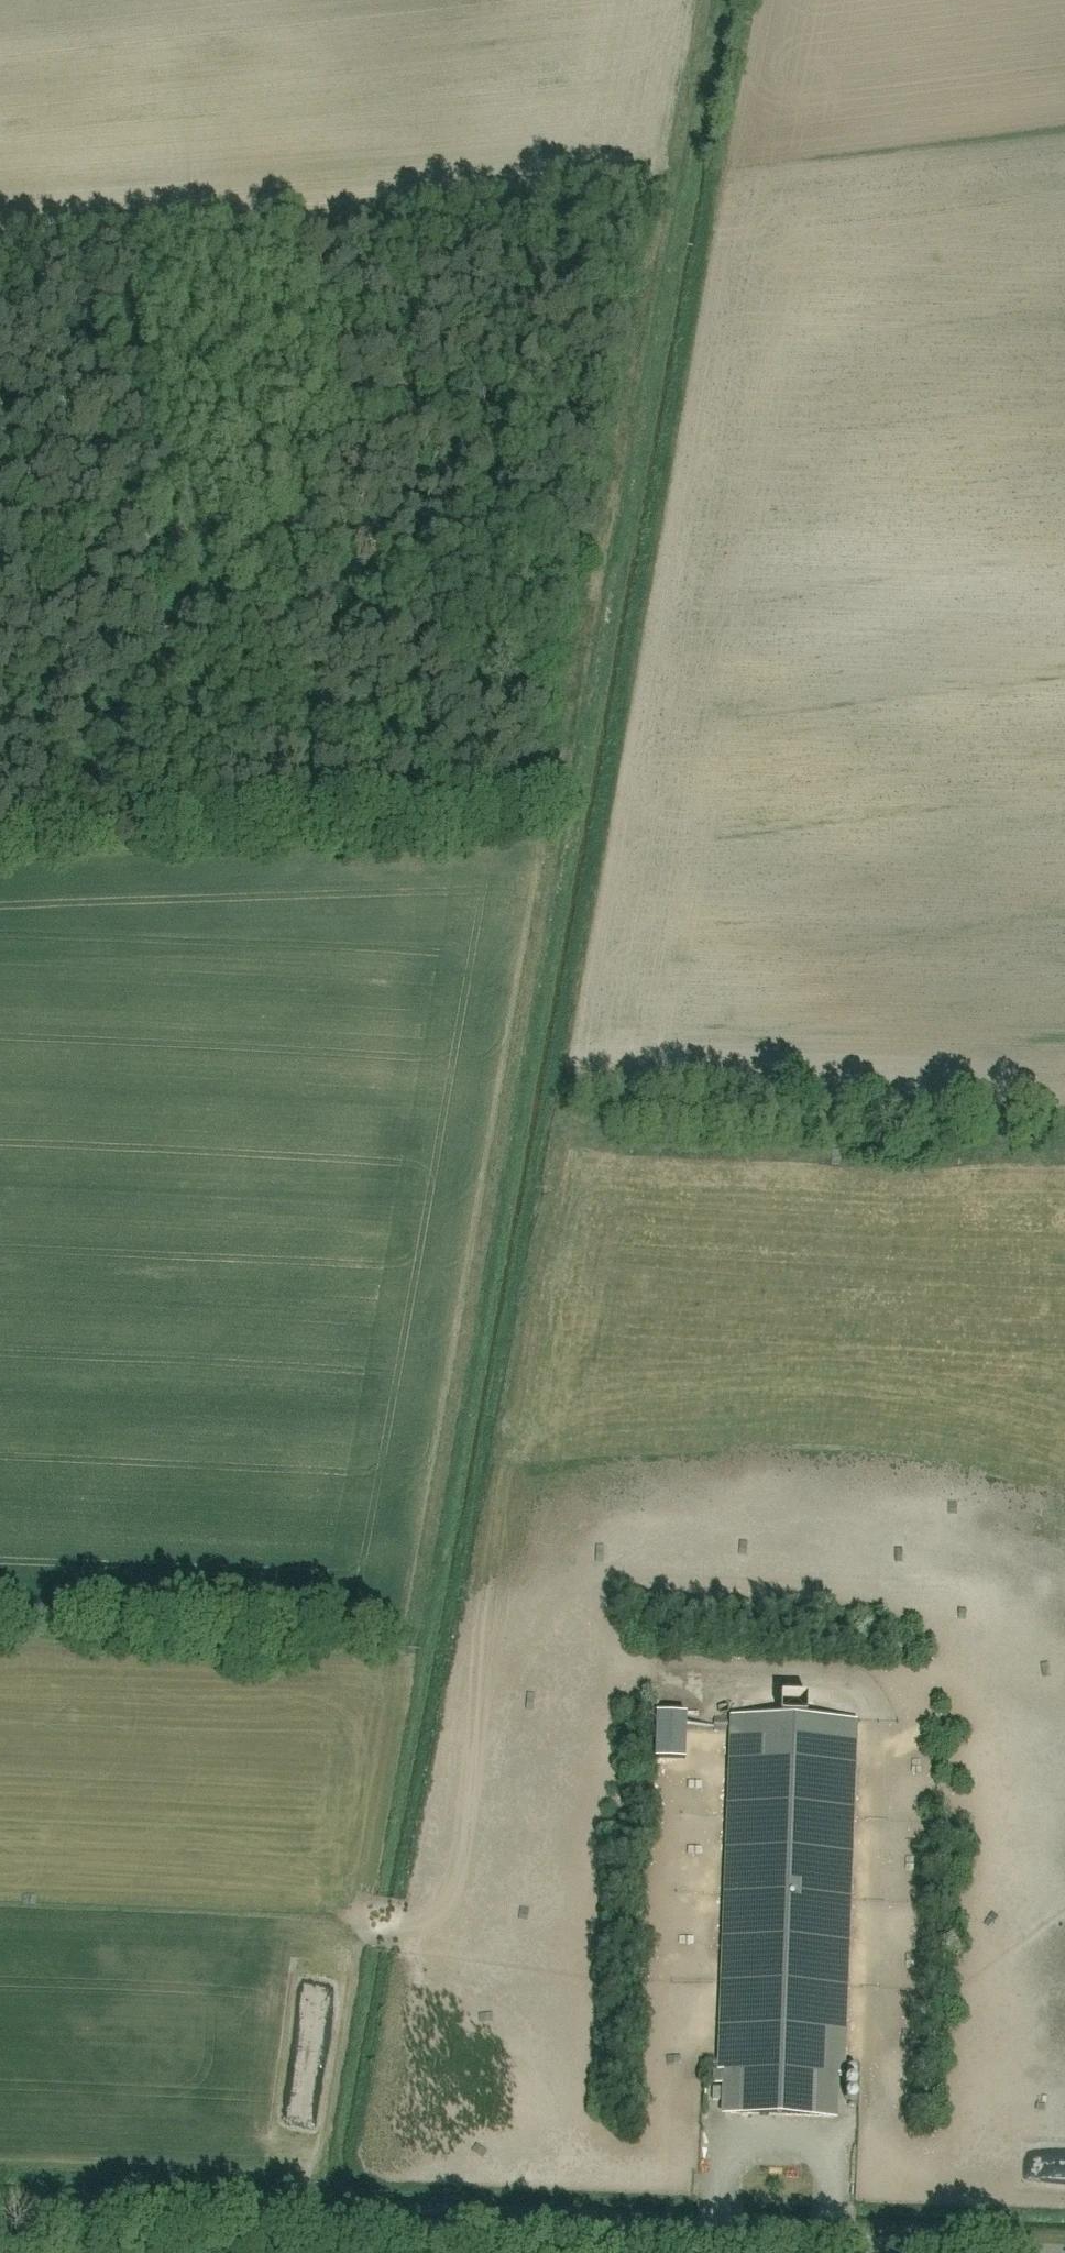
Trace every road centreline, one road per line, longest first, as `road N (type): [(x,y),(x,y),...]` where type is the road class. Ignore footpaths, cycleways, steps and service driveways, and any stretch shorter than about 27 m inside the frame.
road 1 (unclassified): [(0,2205),(1056,2252)]

